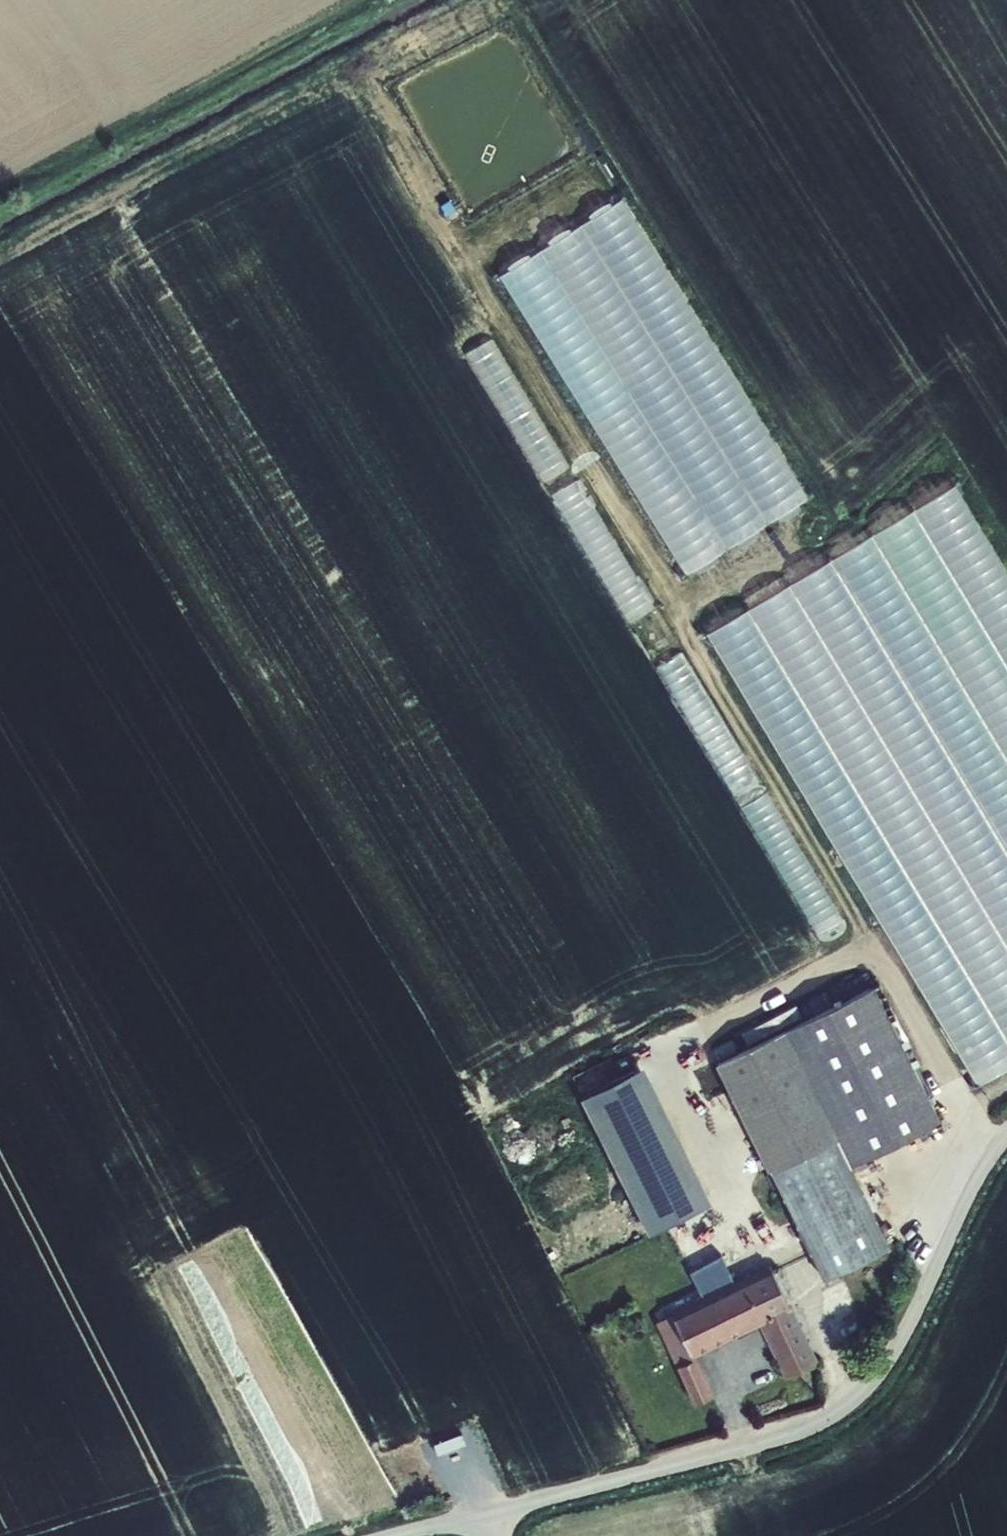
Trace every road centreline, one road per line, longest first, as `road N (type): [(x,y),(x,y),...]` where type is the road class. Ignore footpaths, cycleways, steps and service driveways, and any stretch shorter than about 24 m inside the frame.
road 1 (unclassified): [(491,1510),(773,1439),(843,1406),(895,1347),(1006,1132)]

